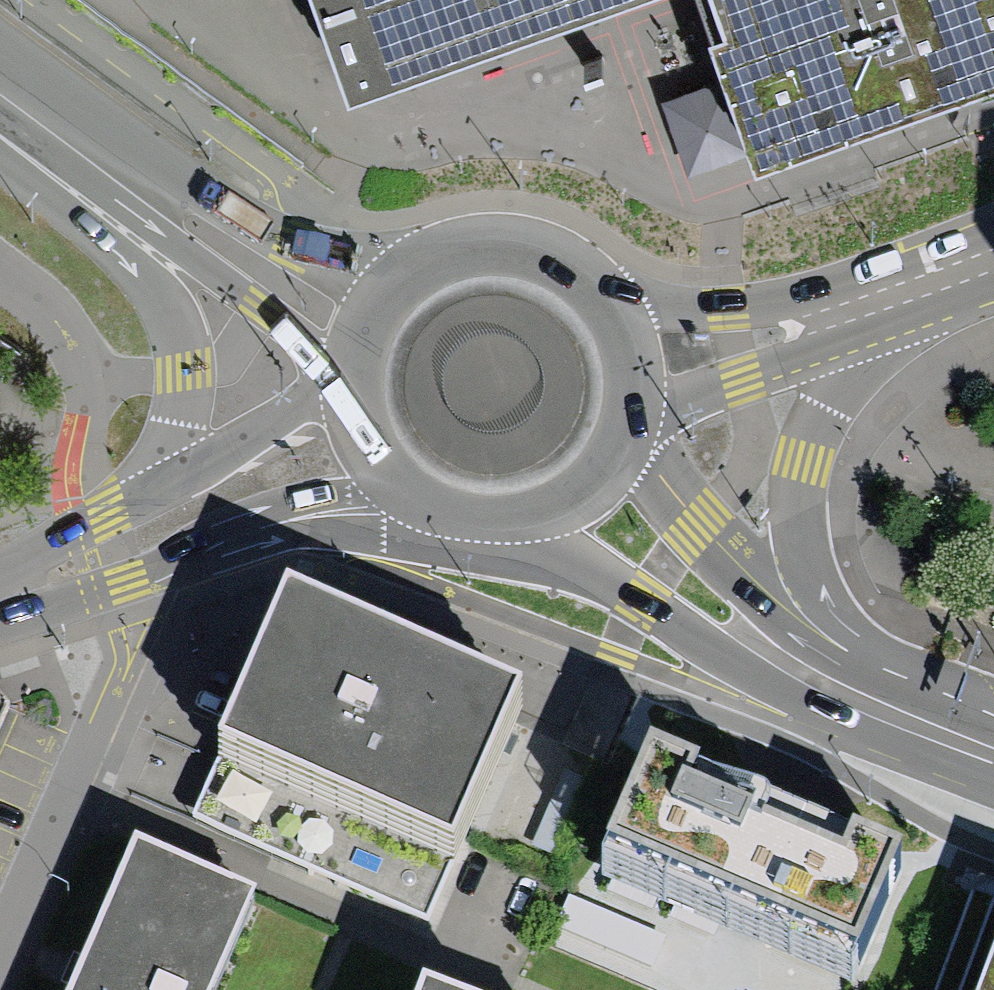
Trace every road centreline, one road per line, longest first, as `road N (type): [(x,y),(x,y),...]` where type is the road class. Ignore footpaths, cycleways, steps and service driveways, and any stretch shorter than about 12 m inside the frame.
road 1 (primary): [(0,134),(50,196),(163,305),(182,347),(178,424),(148,494)]
road 2 (primary): [(845,695),(796,518),(800,463),(854,356),(901,295)]
road 3 (primary): [(0,604),(98,591),(228,539),(322,514)]
road 4 (primary): [(419,261),(340,260),(293,247),(240,213),(106,168)]
road 5 (primary): [(106,168),(206,266),(348,383)]
road 6 (primary): [(774,653),(625,420)]
road 7 (primary): [(322,514),(388,535),(590,567)]
road 8 (primary): [(847,312),(647,305),(597,292)]
road 9 (primary): [(625,420),(735,382),(800,350),(847,312)]
road 10 (unclassified): [(0,937),(95,722)]
road 11 (primary): [(348,383),(148,494)]
road 12 (primary): [(590,567),(774,653)]
road 13 (primary): [(597,292),(567,266),(494,243),(419,261)]
road 14 (primary): [(494,524),(538,515),(577,493),(607,460),(625,420)]
road 15 (primary): [(148,494),(0,591)]
road 16 (primary): [(845,695),(993,751)]
road 17 (primary): [(348,383),(367,454),(420,506)]
road 18 (primary): [(419,261),(395,279),(360,326),(348,383)]
road 19 (primary): [(625,420),(627,352),(597,292)]
road 20 (primary): [(106,168),(0,105)]

